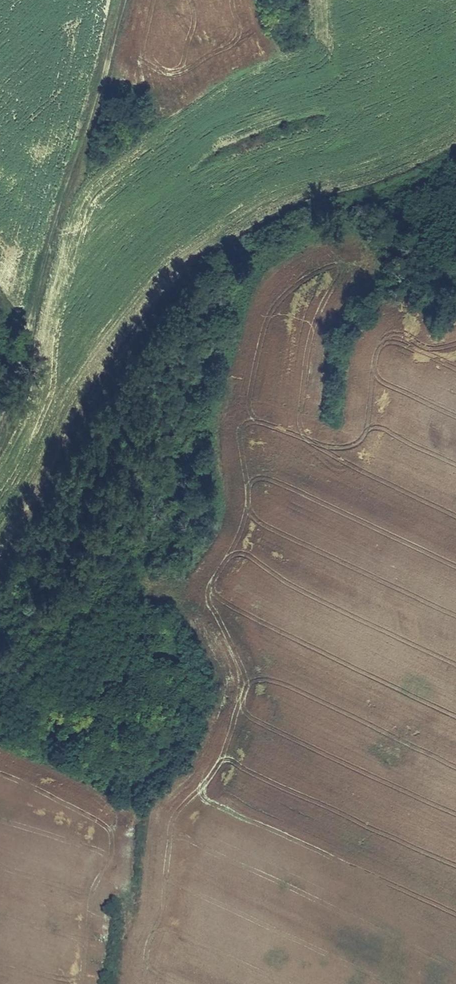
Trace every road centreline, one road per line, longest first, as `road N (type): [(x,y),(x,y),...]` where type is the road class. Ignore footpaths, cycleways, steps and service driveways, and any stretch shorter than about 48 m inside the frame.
road 1 (track): [(0,449),(25,405),(121,0)]

